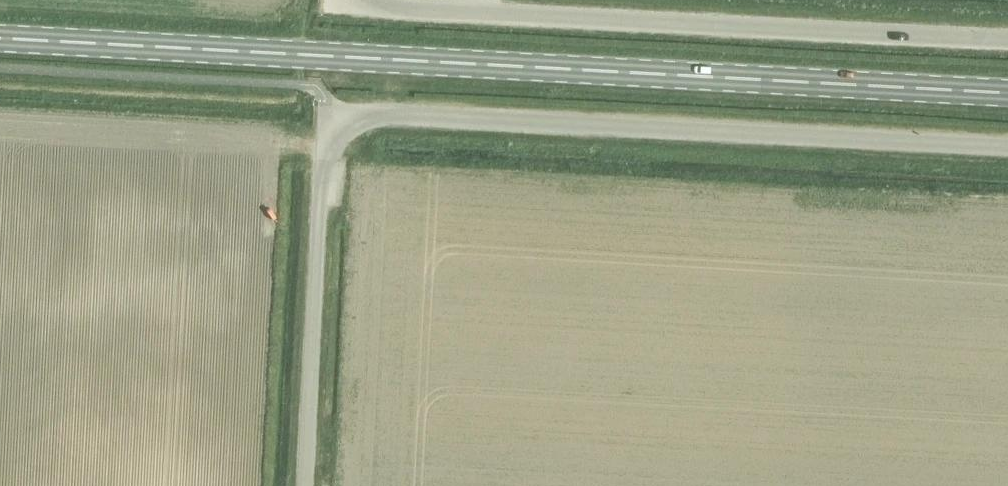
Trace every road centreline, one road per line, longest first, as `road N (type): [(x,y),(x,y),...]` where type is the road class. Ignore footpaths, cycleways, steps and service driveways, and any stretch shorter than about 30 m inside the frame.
road 1 (unclassified): [(310,485),(324,158),(332,132),(355,116),(1007,146)]
road 2 (primary): [(0,37),(1007,93)]
road 3 (unclassified): [(363,0),(387,8),(1007,39)]

